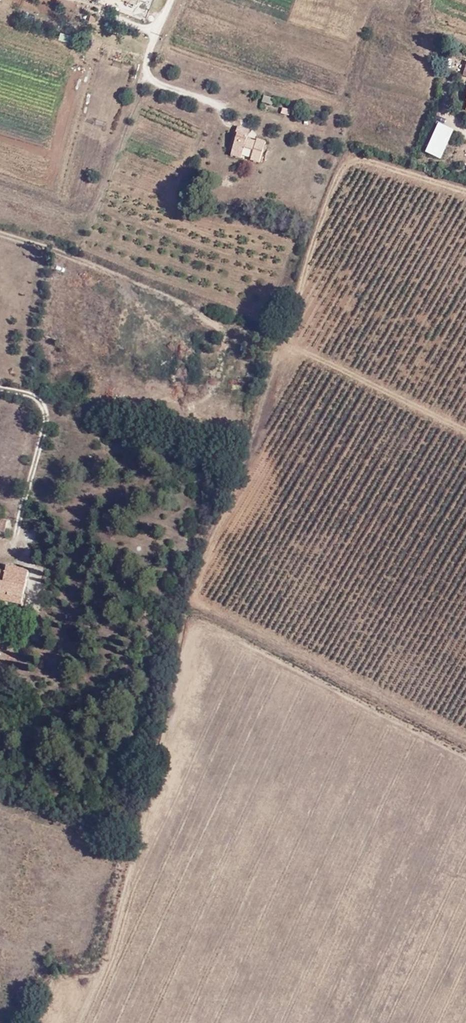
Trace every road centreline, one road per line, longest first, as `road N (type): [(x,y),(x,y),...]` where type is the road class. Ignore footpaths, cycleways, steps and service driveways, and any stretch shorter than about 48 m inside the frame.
road 1 (track): [(465,750),(186,612),(96,965),(62,973),(27,1022)]
road 2 (track): [(146,71),(79,257),(225,329),(227,358),(205,405),(183,409),(136,387),(123,369),(119,341),(134,297),(129,286)]
road 3 (track): [(465,43),(397,21),(375,27),(358,104),(361,139)]
road 4 (track): [(286,340),(465,433)]
road 5 (track): [(147,60),(97,47),(73,17),(48,23),(0,9)]

